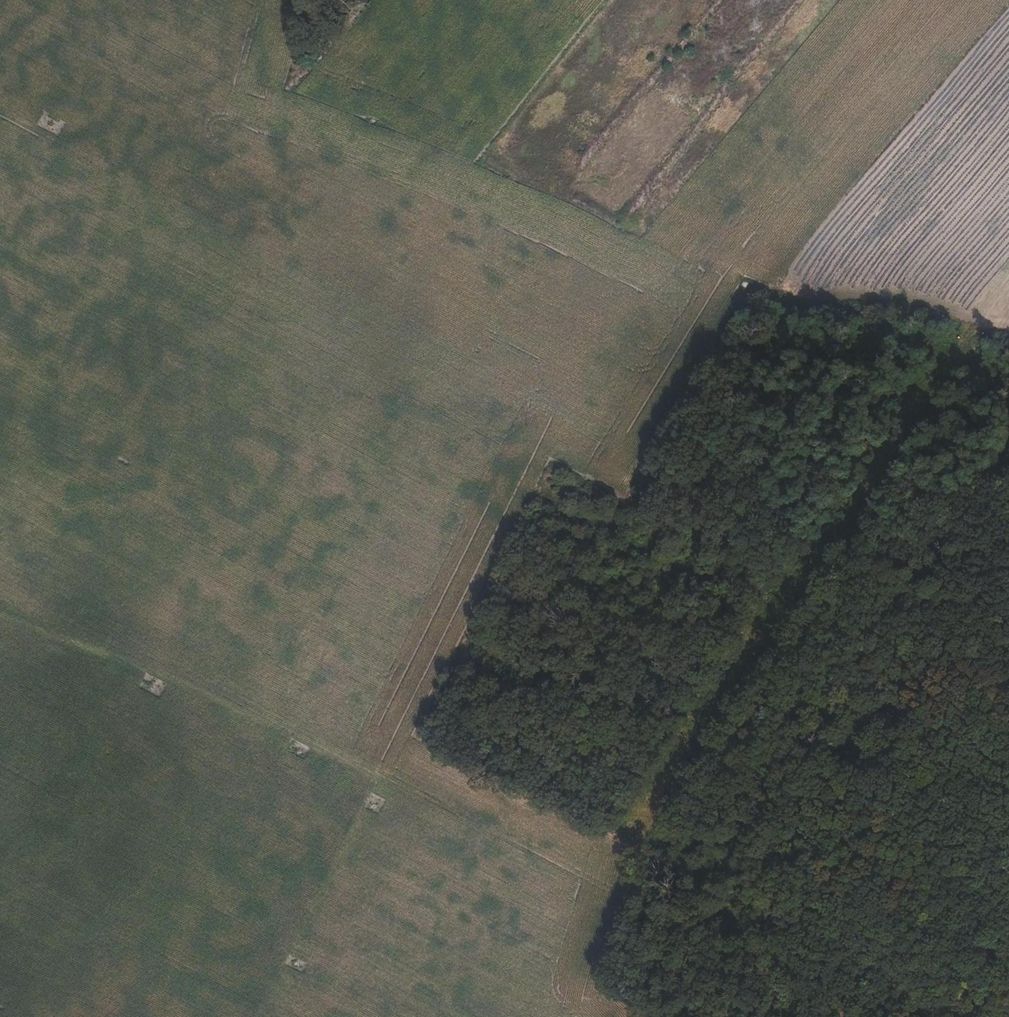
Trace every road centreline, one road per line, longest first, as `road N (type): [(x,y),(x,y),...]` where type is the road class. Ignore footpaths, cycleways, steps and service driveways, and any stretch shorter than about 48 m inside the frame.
road 1 (track): [(0,614),(168,677),(359,778),(359,812),(262,1016)]

